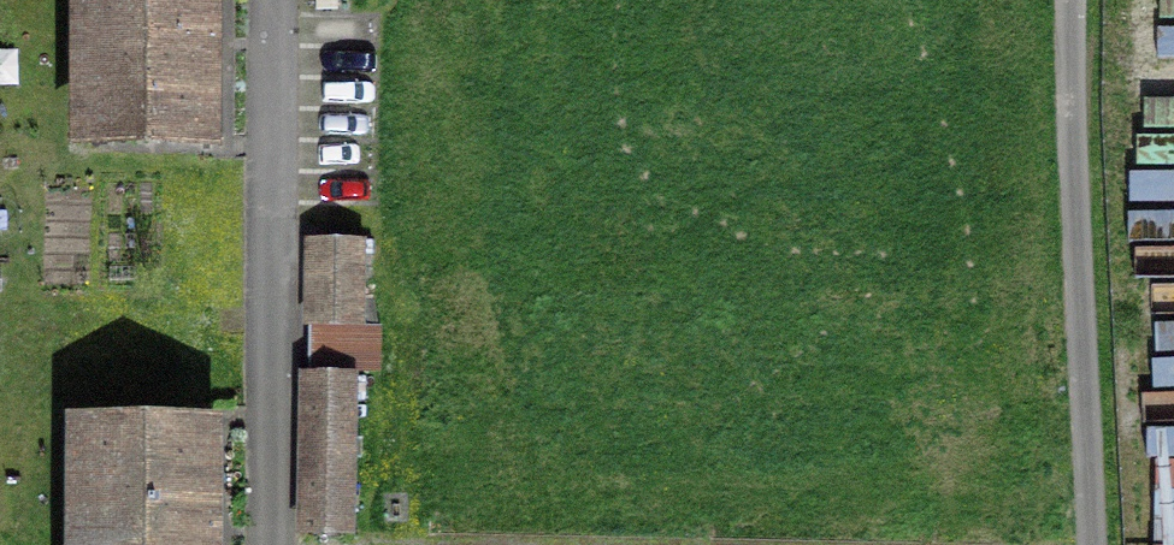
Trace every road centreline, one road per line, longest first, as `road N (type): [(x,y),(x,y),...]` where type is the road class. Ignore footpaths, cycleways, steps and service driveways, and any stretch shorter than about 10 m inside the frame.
road 1 (residential): [(1085,544),(1062,0)]
road 2 (residential): [(278,0),(273,544)]

